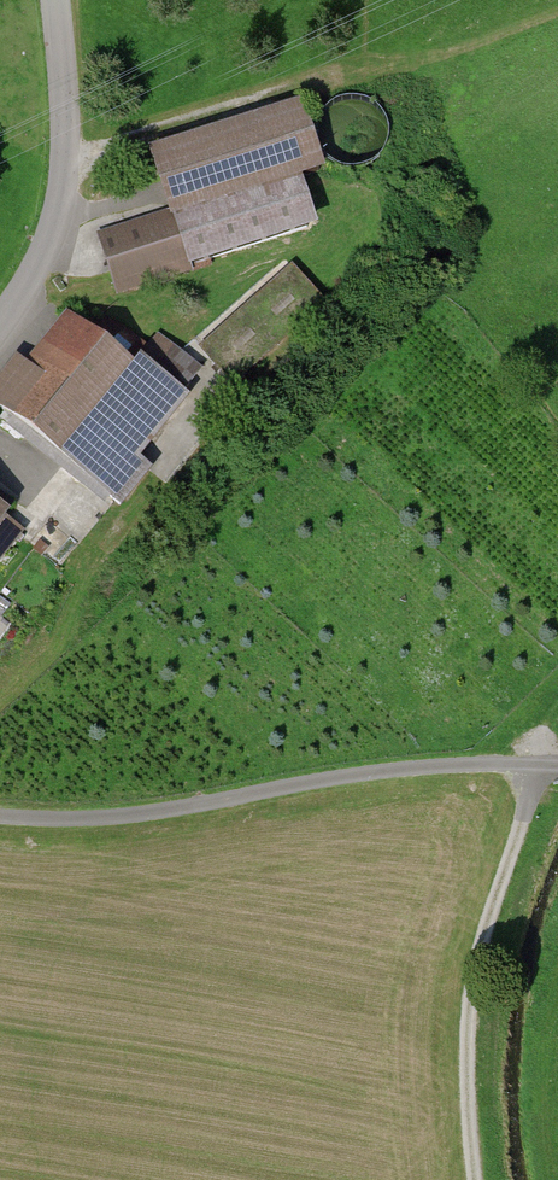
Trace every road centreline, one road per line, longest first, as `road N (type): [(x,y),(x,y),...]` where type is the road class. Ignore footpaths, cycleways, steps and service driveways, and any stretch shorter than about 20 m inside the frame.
road 1 (track): [(557,767),(466,764),(35,818),(0,812)]
road 2 (track): [(476,1179),(473,991),(538,766)]
road 3 (unclassified): [(0,321),(26,288),(69,166),(57,0)]

